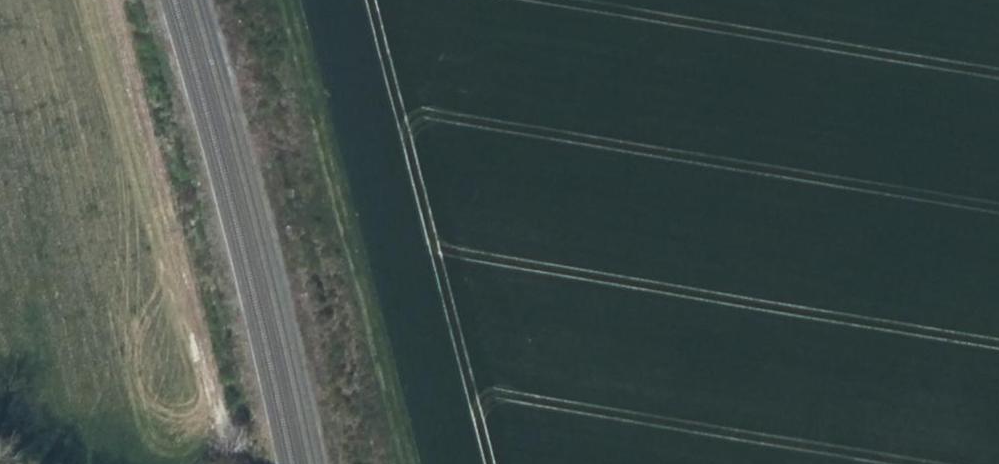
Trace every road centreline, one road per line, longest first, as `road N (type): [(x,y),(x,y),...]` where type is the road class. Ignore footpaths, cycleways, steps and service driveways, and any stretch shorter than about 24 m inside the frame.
road 1 (track): [(395,463),(381,357),(284,0)]

